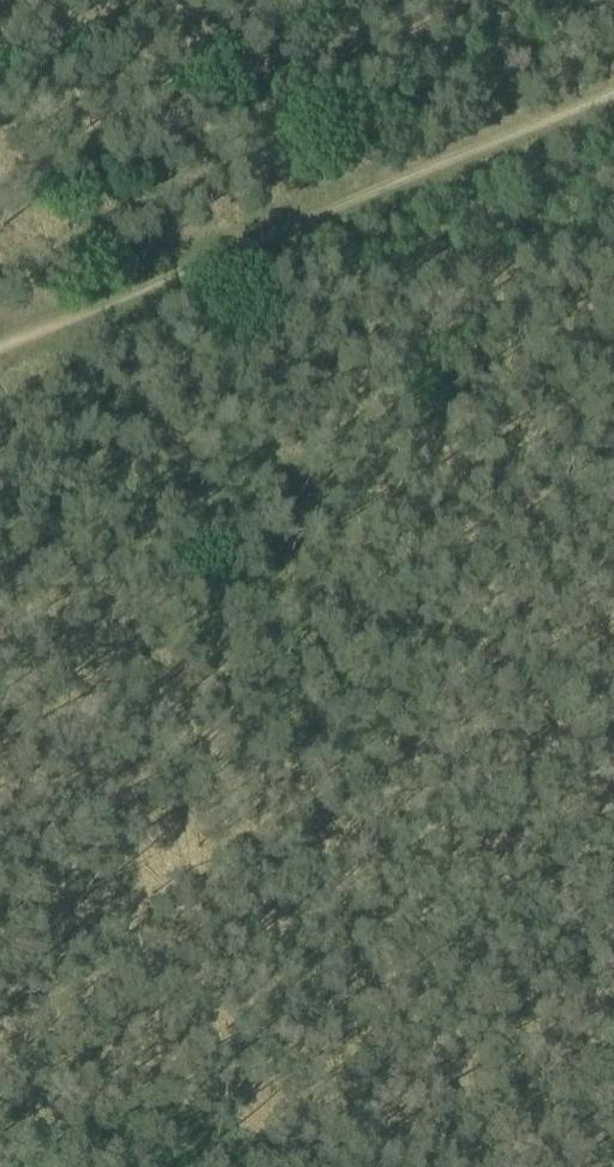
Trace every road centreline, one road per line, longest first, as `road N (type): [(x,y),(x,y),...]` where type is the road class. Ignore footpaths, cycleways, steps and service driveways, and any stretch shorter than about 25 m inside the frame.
road 1 (track): [(613,106),(0,350)]

